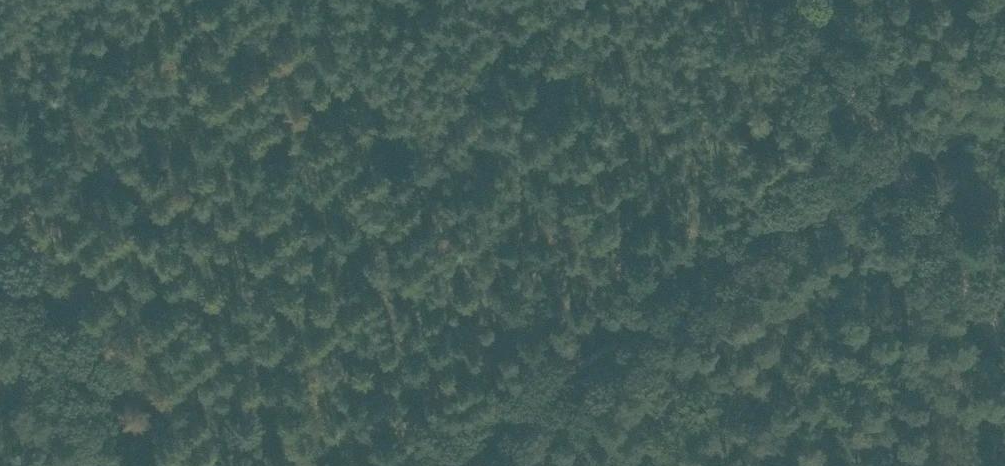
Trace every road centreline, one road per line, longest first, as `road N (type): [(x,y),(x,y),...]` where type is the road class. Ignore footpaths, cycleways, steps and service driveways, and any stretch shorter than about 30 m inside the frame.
road 1 (track): [(795,0),(1004,347)]

